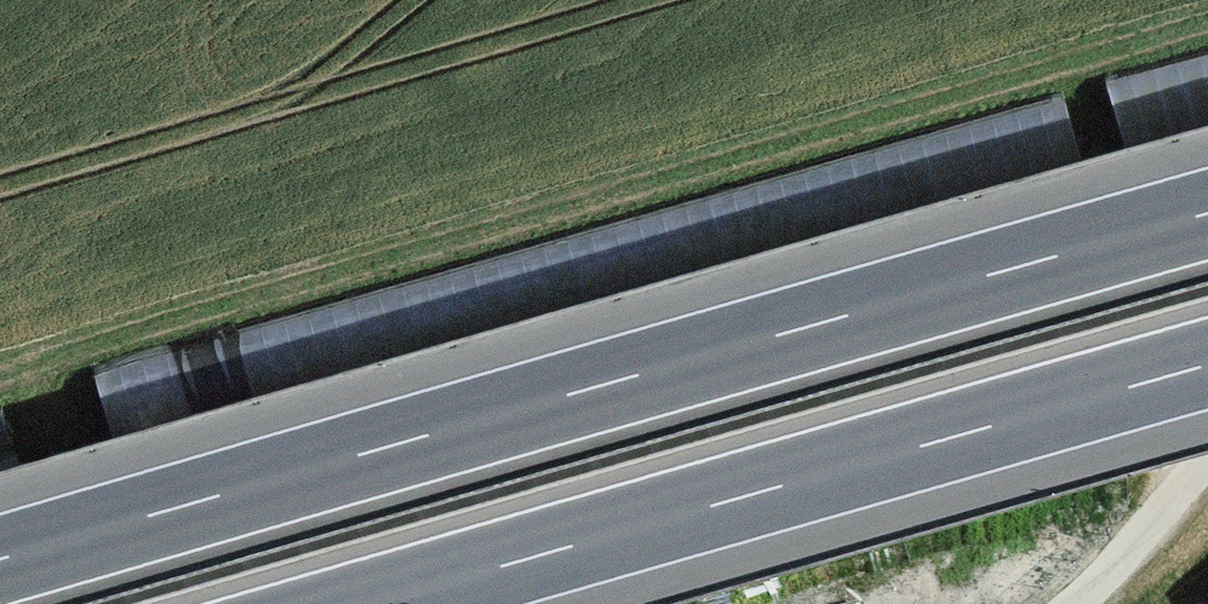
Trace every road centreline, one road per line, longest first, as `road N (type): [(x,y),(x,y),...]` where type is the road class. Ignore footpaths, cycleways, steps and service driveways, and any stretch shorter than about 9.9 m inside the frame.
road 1 (motorway): [(1207,215),(0,560)]
road 2 (motorway): [(373,603),(1207,366)]

